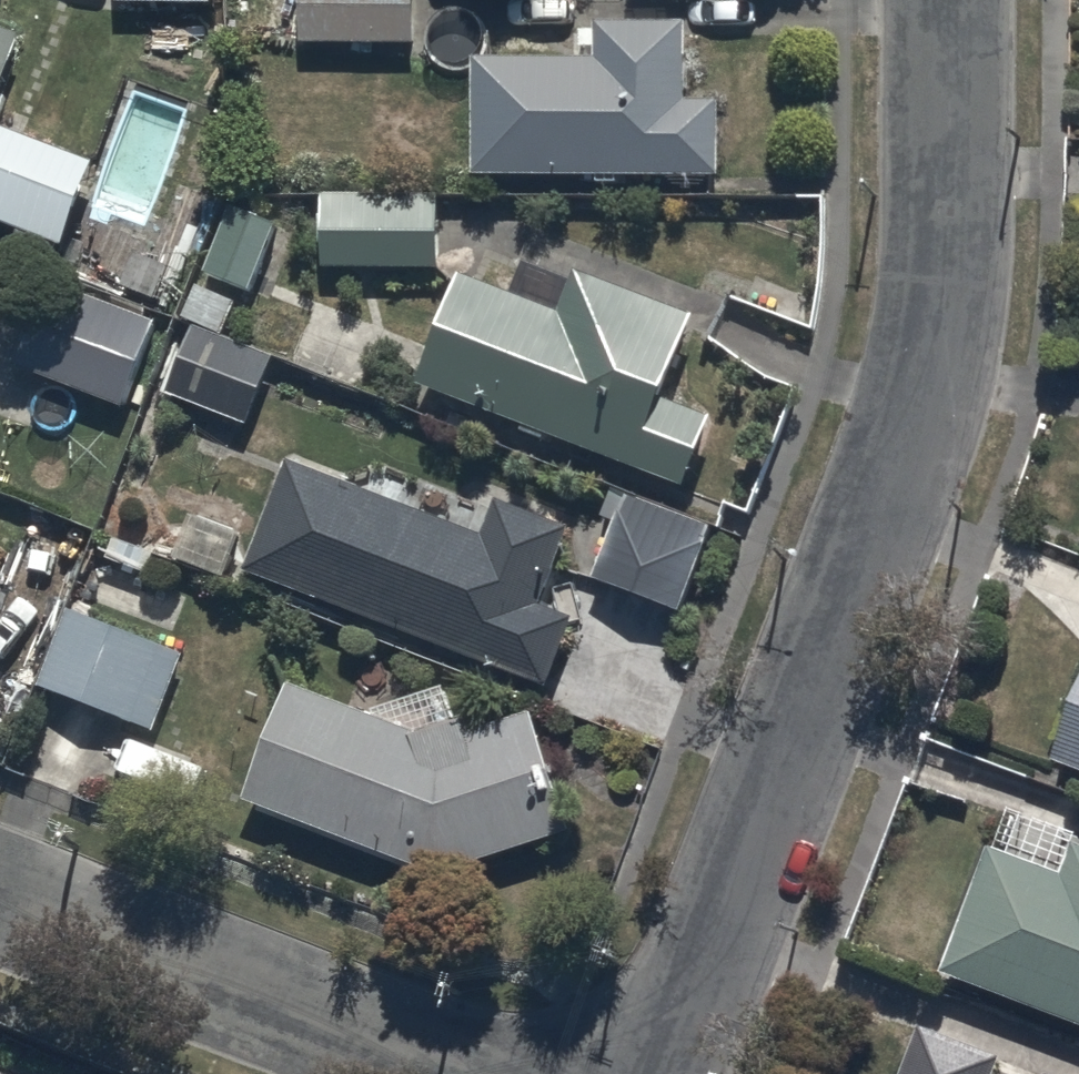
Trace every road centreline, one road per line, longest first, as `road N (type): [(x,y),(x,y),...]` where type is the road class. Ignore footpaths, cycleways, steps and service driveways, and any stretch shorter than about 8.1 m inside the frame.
road 1 (residential): [(944,0),(942,214),(923,380),(885,515),(668,1073)]
road 2 (residential): [(0,904),(458,1073)]

